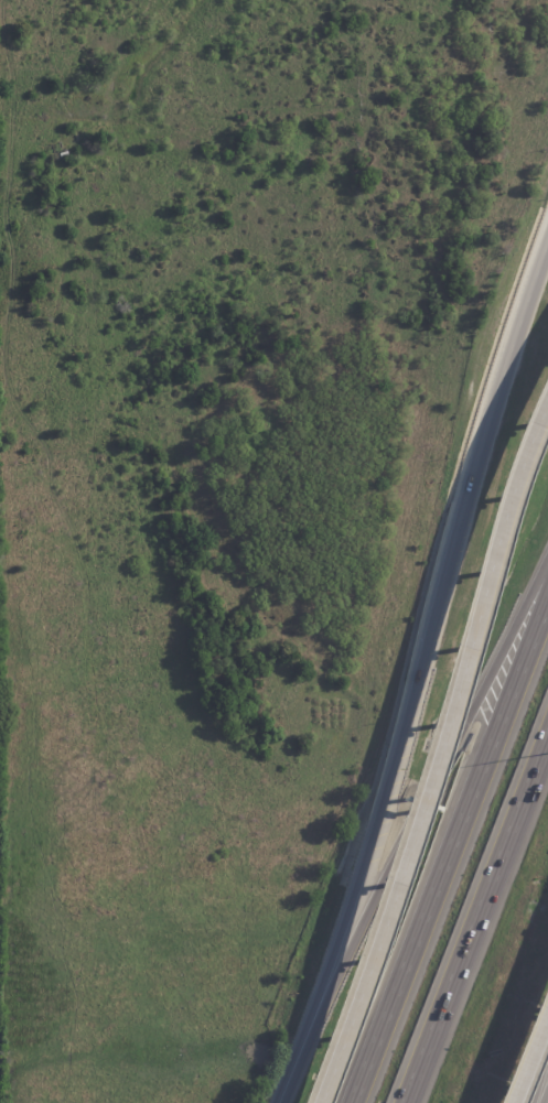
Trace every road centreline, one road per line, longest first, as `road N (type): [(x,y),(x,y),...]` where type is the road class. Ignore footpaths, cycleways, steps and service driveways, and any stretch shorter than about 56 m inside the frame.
road 1 (secondary): [(547,238),(495,368),(353,896),(269,1102)]
road 2 (motorway): [(547,555),(347,948),(281,1102)]
road 3 (motorway): [(547,582),(350,1102)]
road 4 (motorway): [(547,370),(498,485),(397,879)]
road 5 (motorway): [(402,1102),(547,725)]
road 6 (motorway): [(397,879),(311,1102)]

